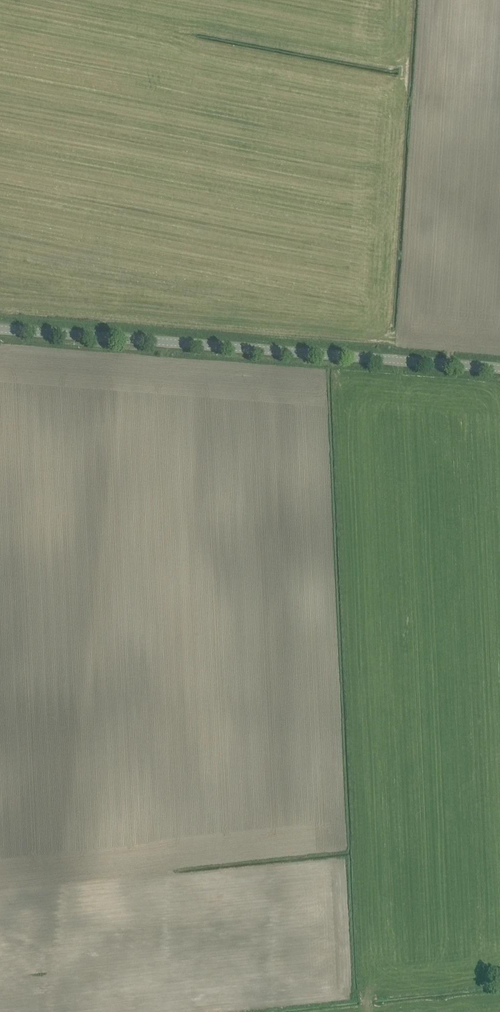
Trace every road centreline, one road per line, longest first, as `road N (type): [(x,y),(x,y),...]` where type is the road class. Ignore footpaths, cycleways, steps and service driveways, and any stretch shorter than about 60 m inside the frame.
road 1 (unclassified): [(499,366),(0,327)]

